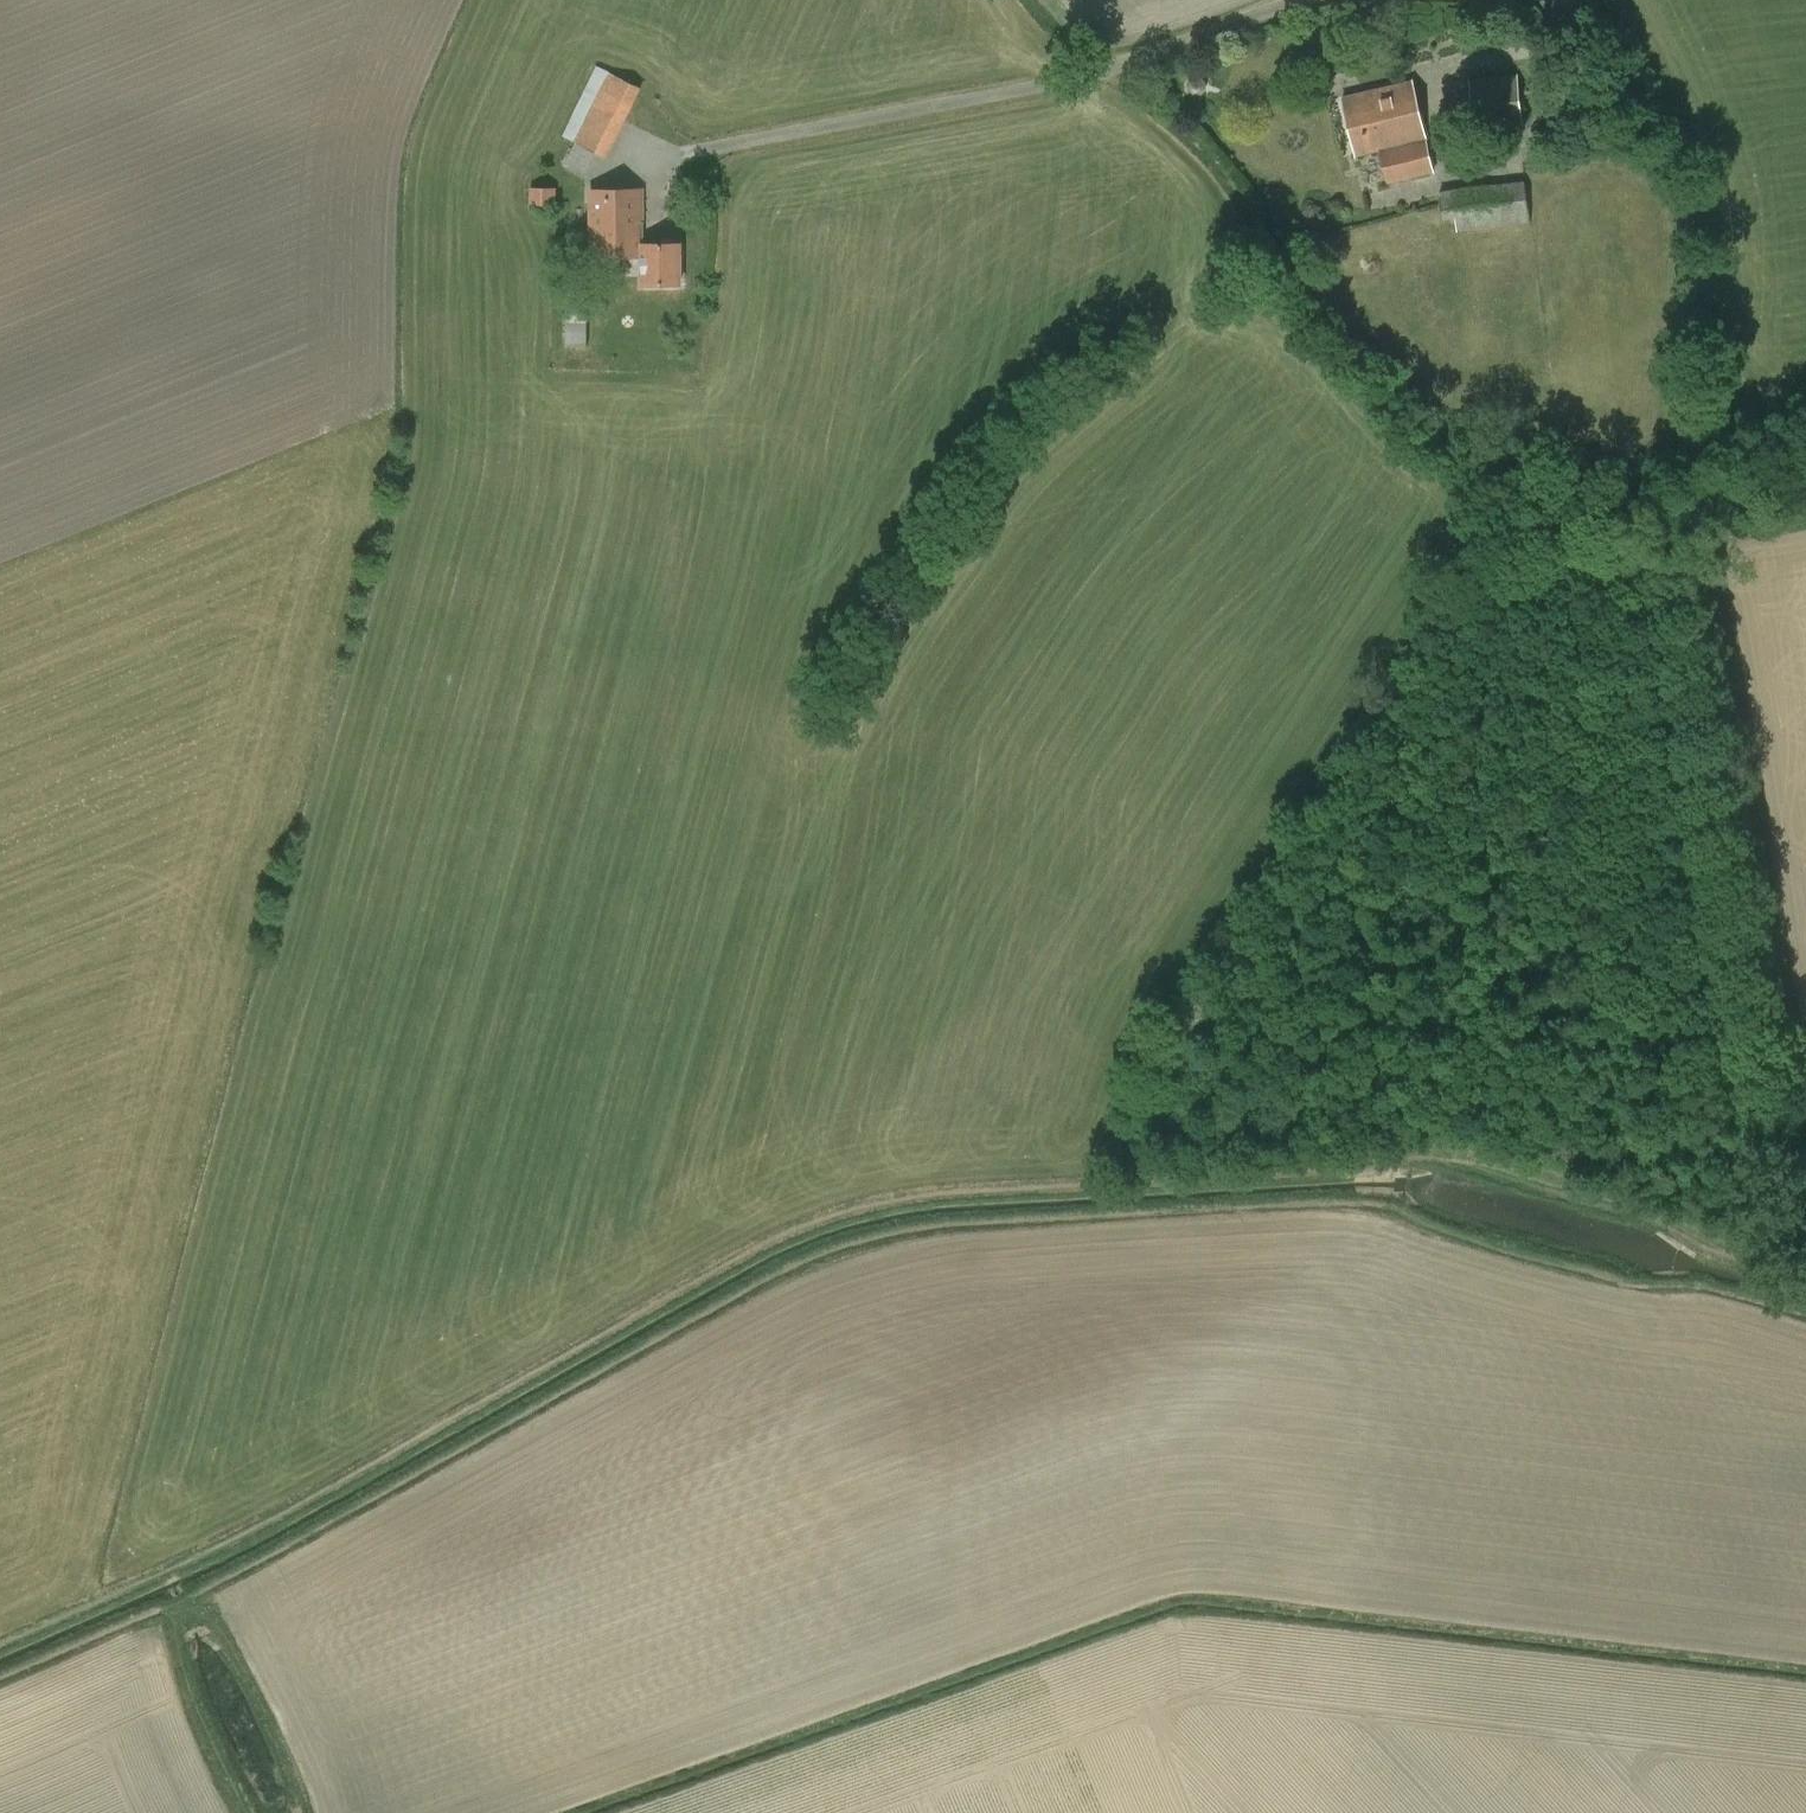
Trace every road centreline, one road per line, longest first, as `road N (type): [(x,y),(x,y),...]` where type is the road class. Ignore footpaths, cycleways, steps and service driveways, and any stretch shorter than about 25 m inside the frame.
road 1 (unclassified): [(1298,0),(1059,81),(658,156)]

